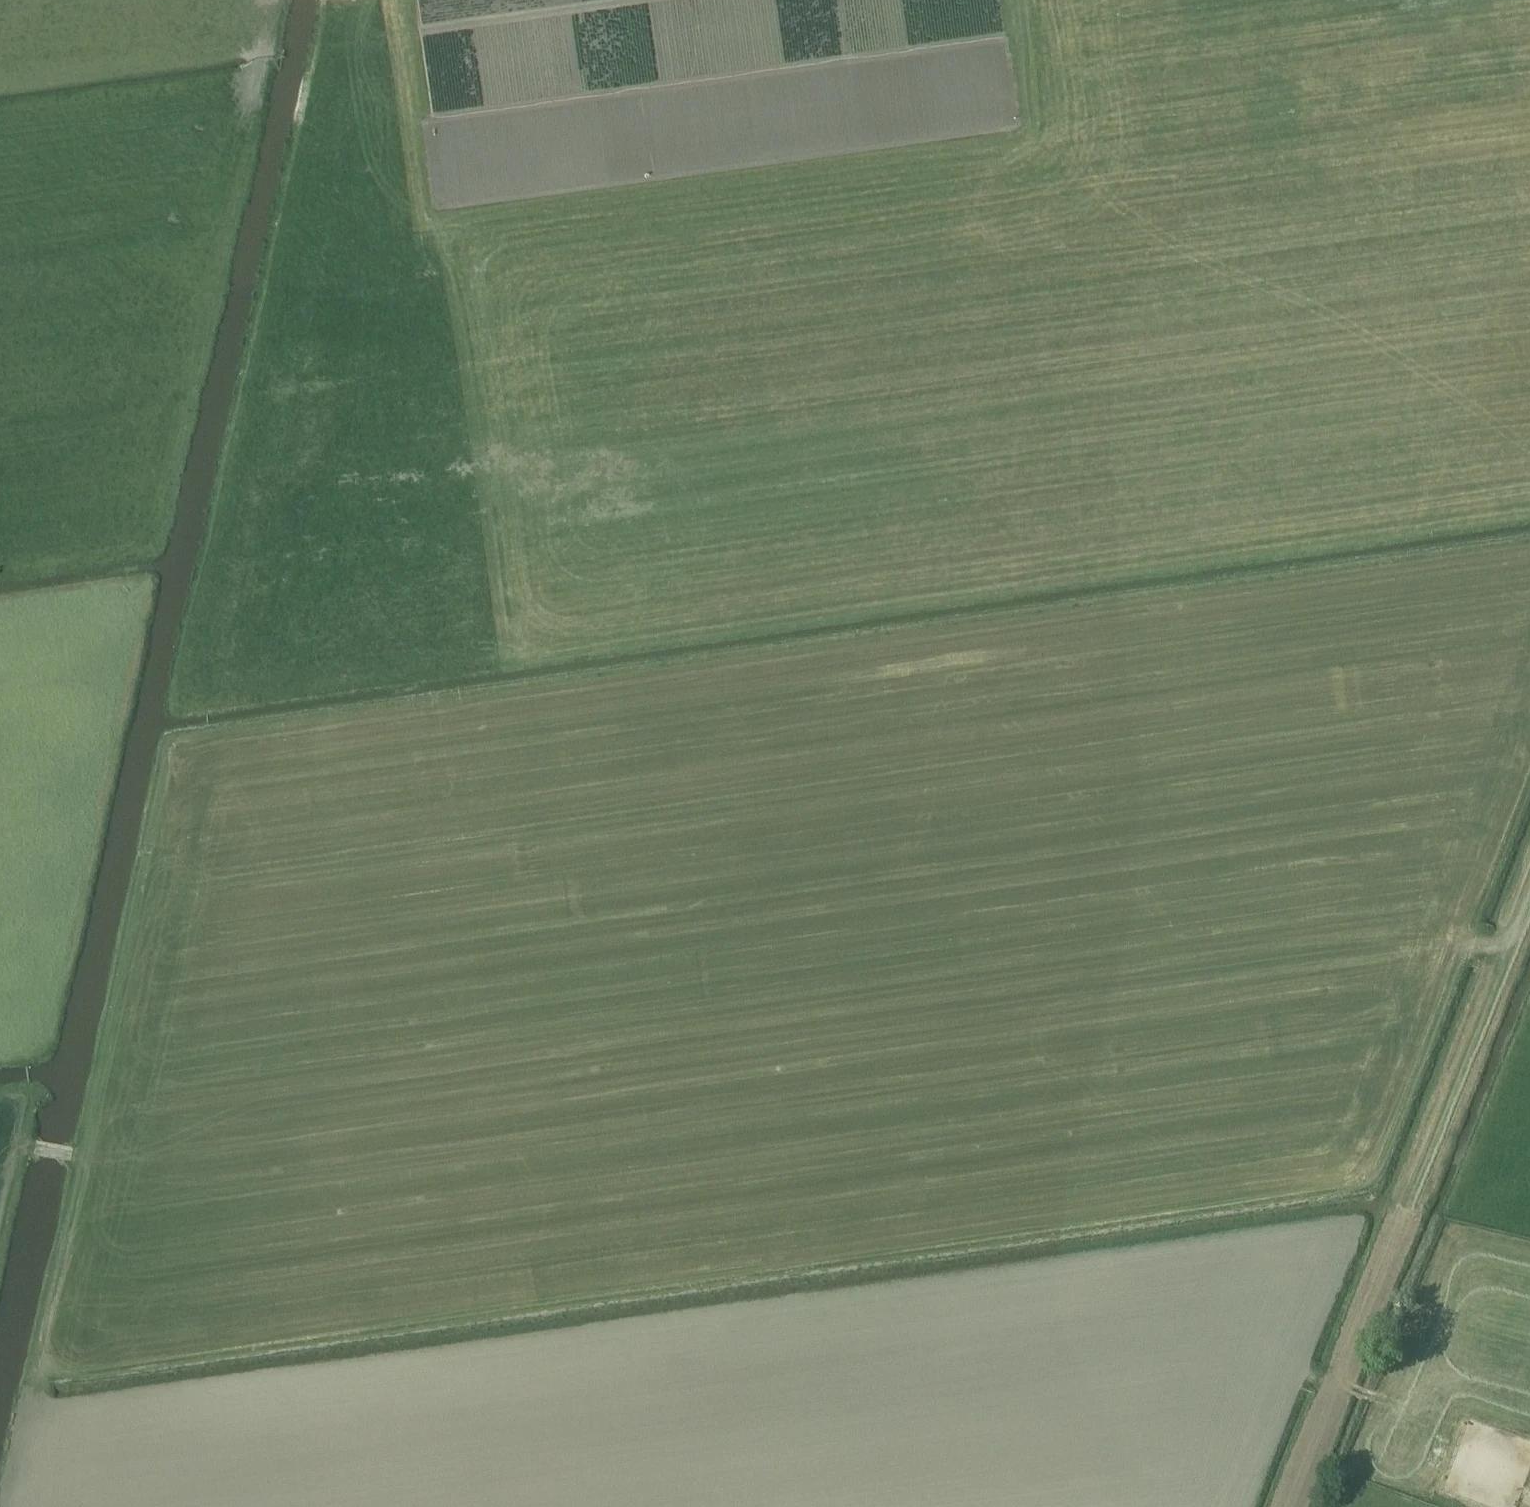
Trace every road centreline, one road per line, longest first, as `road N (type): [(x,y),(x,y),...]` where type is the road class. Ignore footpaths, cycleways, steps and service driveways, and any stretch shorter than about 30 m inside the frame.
road 1 (track): [(1529,902),(1345,1384)]
road 2 (track): [(1345,1384),(1295,1506)]

